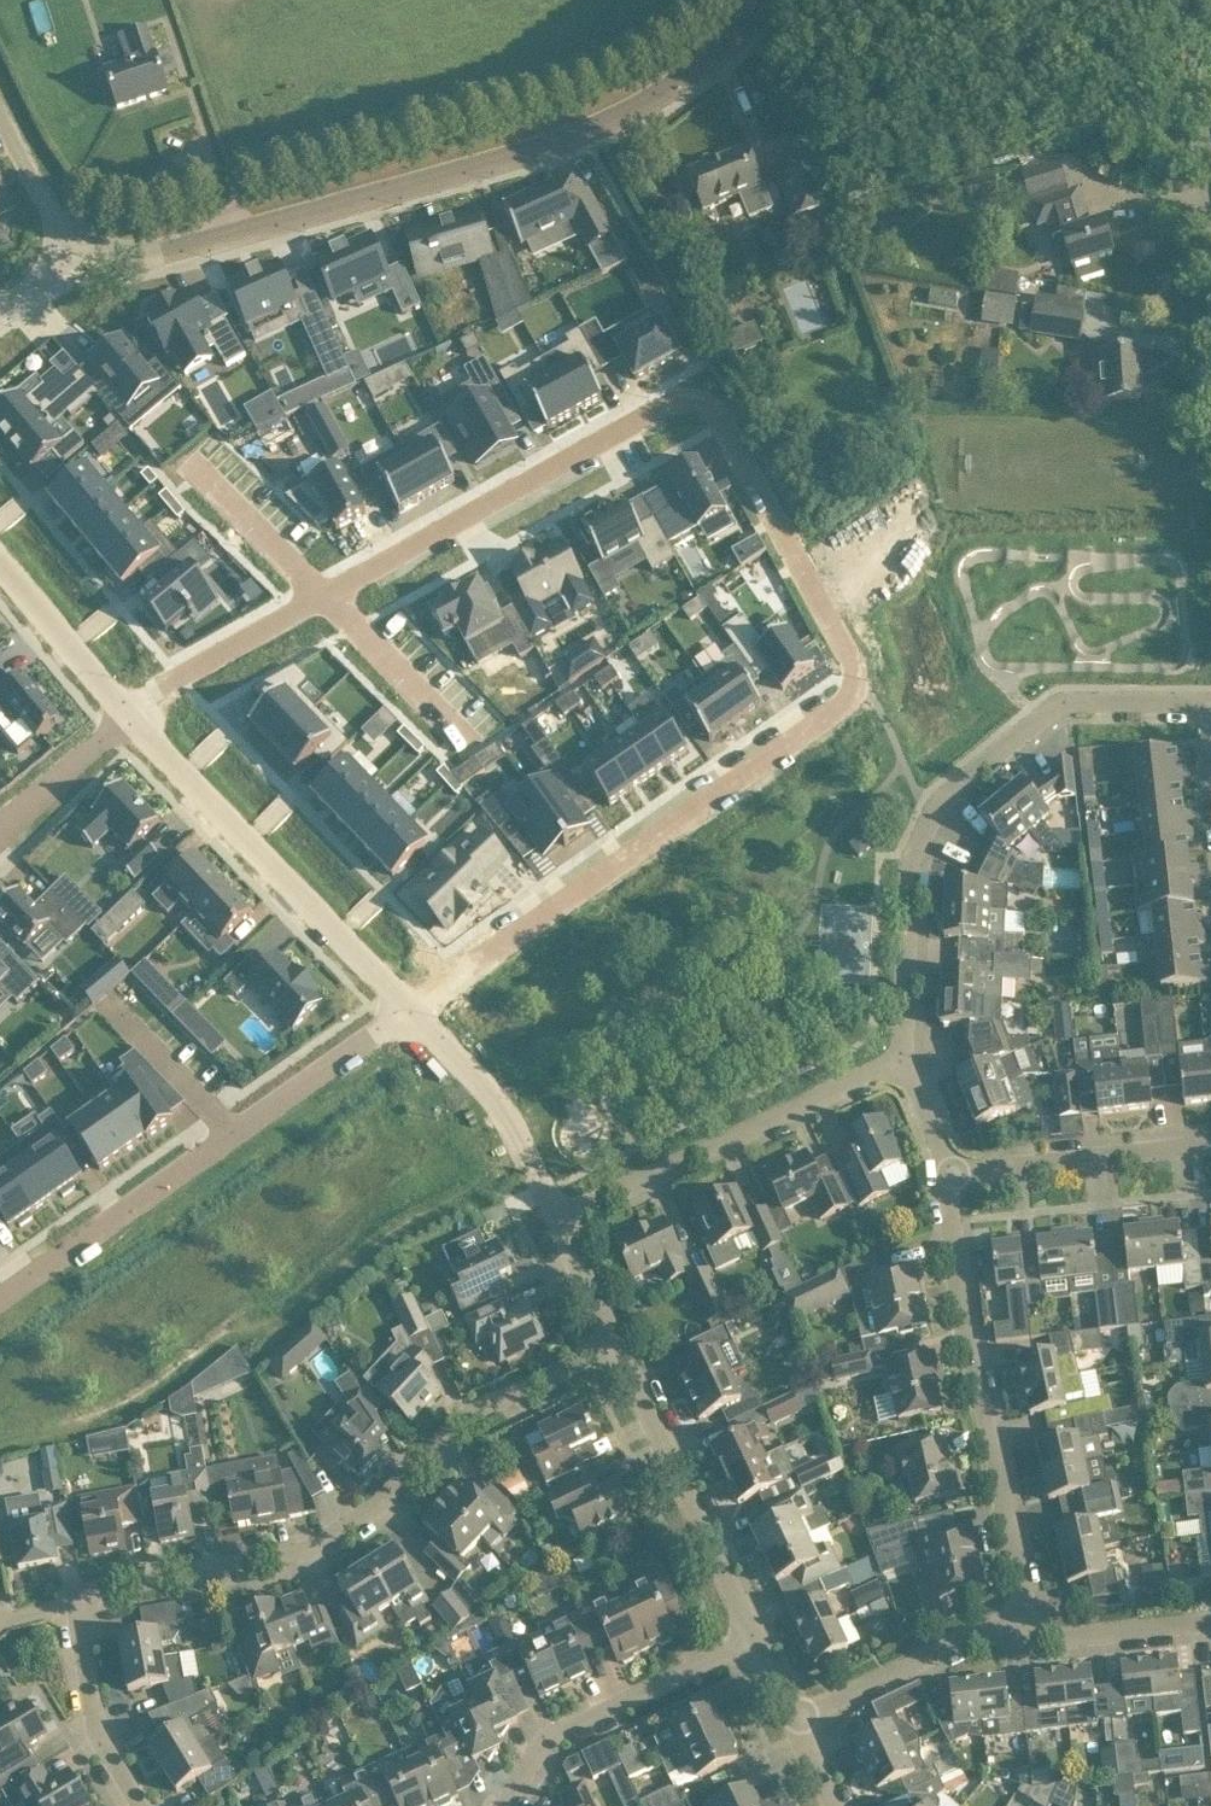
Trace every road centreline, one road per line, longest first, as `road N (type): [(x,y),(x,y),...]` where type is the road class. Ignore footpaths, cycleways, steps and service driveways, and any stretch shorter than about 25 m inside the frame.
road 1 (residential): [(128,726),(164,697),(676,413),(700,409),(720,421),(852,658),(843,704),(411,1010)]
road 2 (unclassified): [(75,249),(152,249),(574,129),(646,91),(769,0)]
road 3 (residential): [(89,1601),(113,1585),(306,1550),(380,1507),(461,1418),(617,1343)]
road 4 (residential): [(905,1059),(910,861),(940,799),(1067,702),(1210,702)]
road 5 (residential): [(411,1010),(0,1296)]
road 6 (residential): [(1022,1620),(970,1349),(948,1173)]
road 7 (residential): [(128,726),(411,1010)]
road 8 (residential): [(560,1222),(905,1059)]
road 9 (residential): [(756,1641),(617,1343)]
road 10 (residential): [(756,1641),(549,1736),(504,1805)]
road 11 (unclassified): [(1210,269),(1177,0)]
road 12 (residential): [(948,1173),(1210,1144)]
road 13 (residential): [(411,1010),(494,1097),(560,1222)]
road 14 (residential): [(794,1720),(1022,1620)]
road 15 (residential): [(141,1805),(98,1735),(82,1630),(89,1601)]
road 16 (residential): [(0,564),(128,726)]
road 17 (residential): [(1022,1620),(1073,1637),(1210,1621)]
road 18 (residential): [(128,726),(0,824)]
road 19 (unclassified): [(0,116),(75,249)]
road 20 (residential): [(617,1343),(560,1222)]
road 21 (residential): [(948,1173),(905,1059)]

